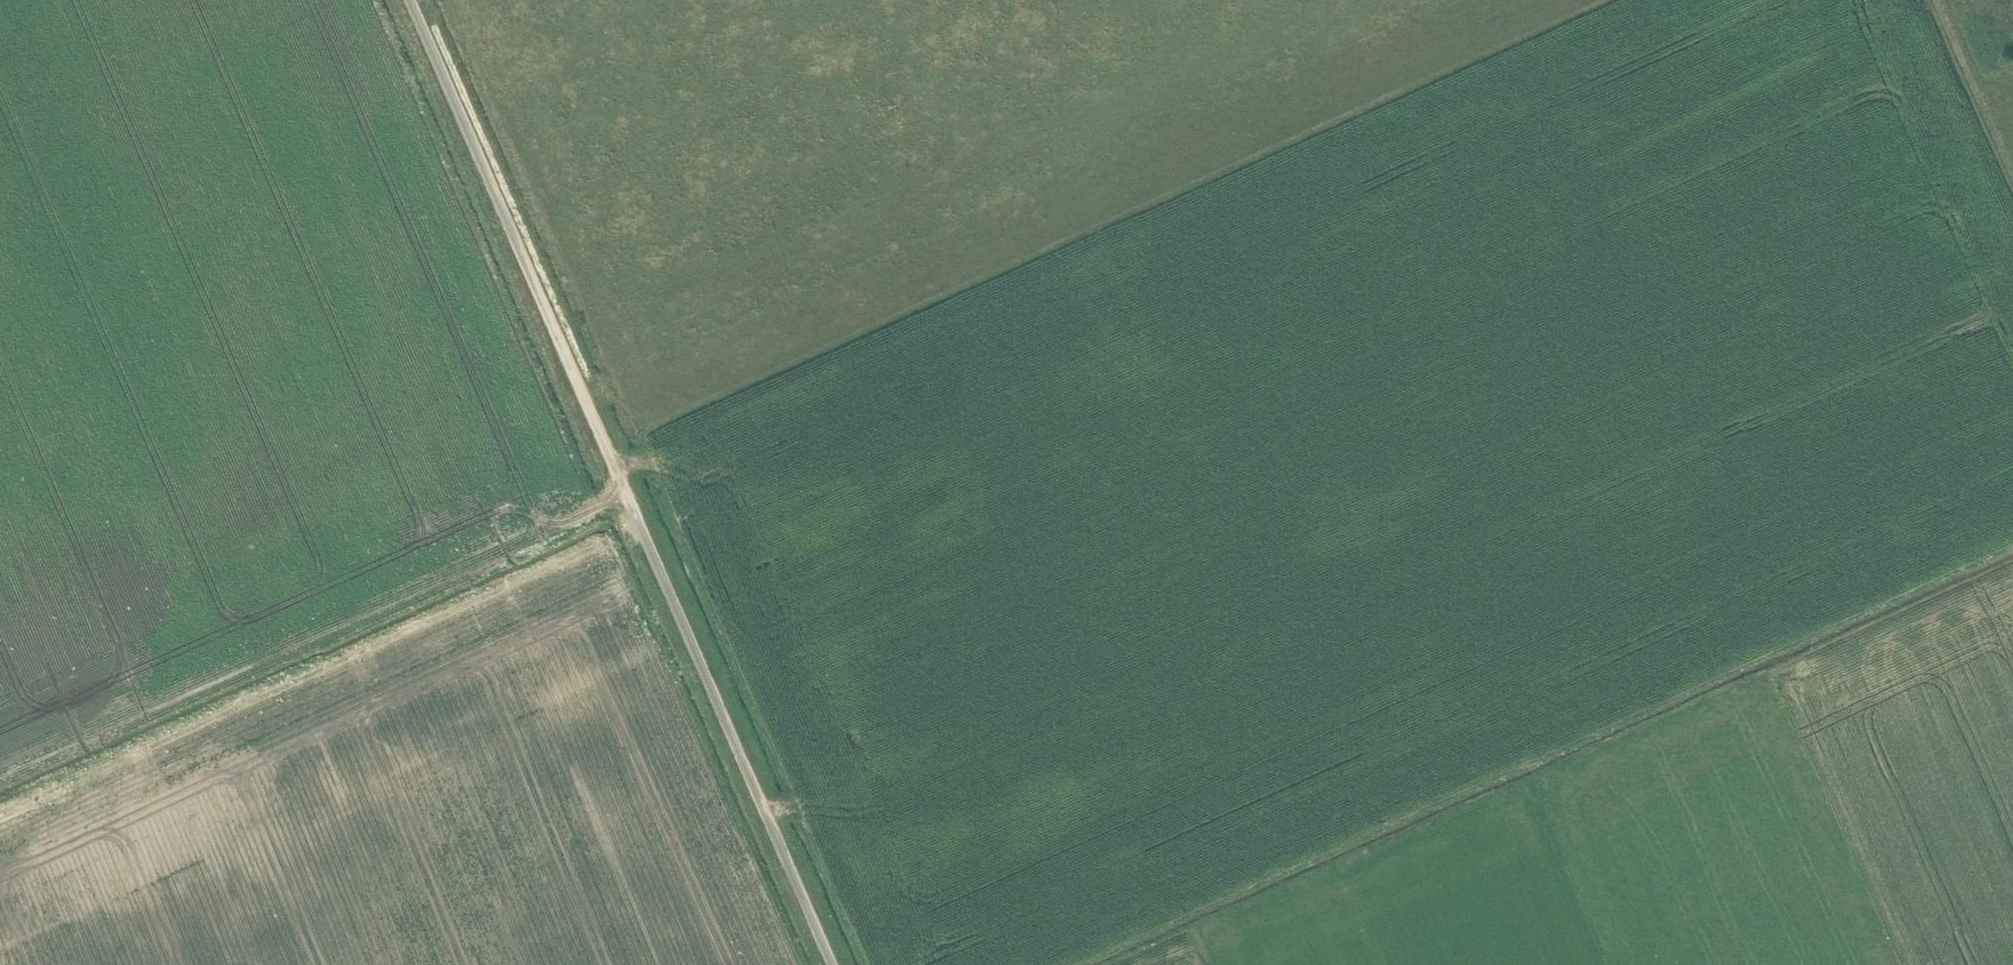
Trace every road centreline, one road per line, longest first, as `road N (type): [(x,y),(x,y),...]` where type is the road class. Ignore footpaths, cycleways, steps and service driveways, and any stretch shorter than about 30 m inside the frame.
road 1 (unclassified): [(832,964),(411,0)]

